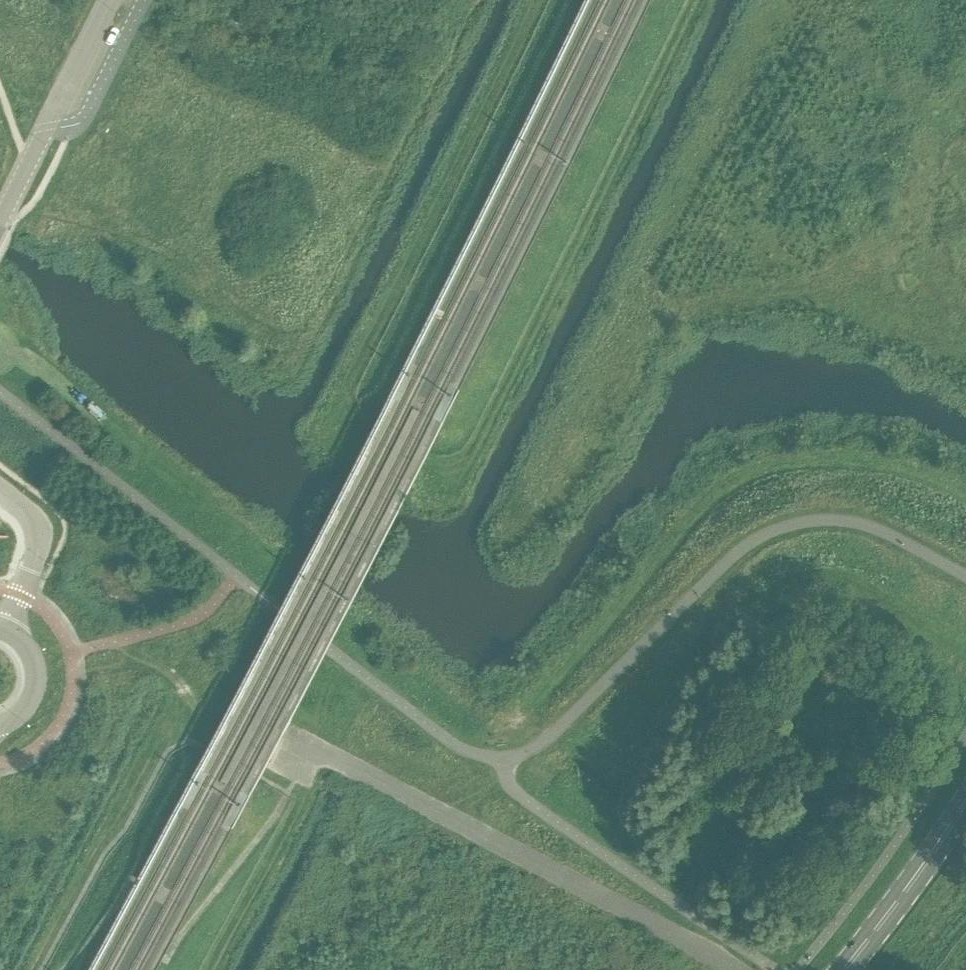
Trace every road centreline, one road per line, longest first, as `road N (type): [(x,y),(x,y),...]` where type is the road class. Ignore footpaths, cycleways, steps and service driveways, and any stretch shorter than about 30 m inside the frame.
road 1 (unclassified): [(0,222),(116,0)]
road 2 (primary): [(840,969),(965,798)]
road 3 (unclassified): [(7,629),(39,529),(0,491)]
road 4 (tertiary): [(0,725),(27,706),(37,678),(29,649),(7,629)]

